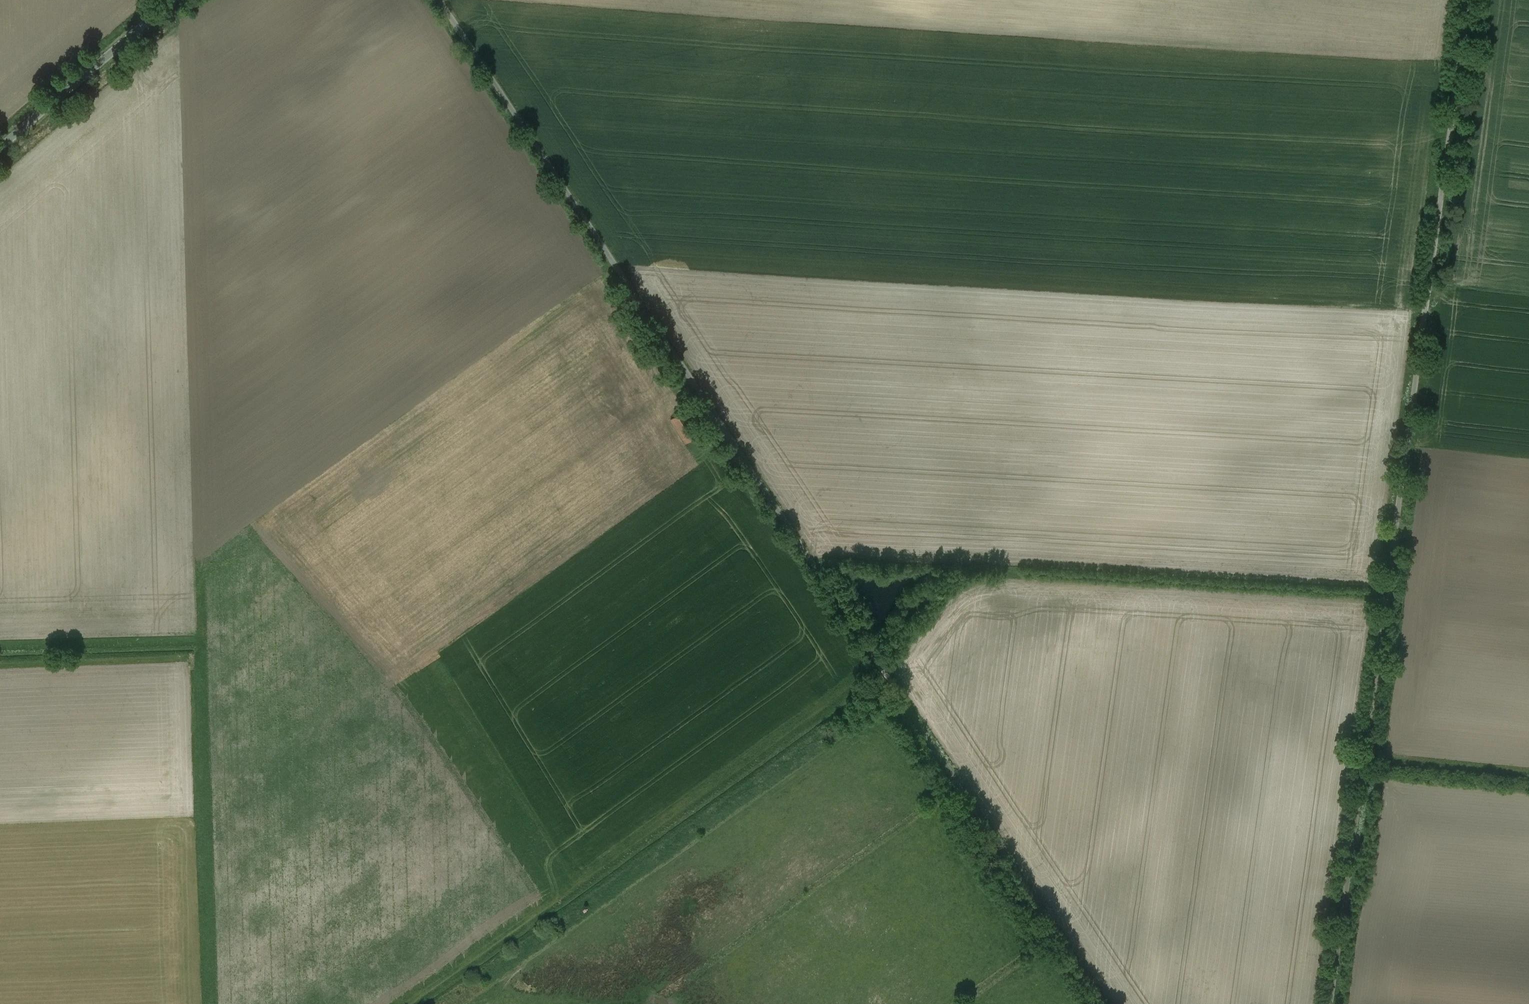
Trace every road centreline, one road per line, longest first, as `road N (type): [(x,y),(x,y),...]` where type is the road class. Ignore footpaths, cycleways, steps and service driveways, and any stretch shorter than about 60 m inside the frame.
road 1 (unclassified): [(439,0),(1102,1003)]
road 2 (unclassified): [(1330,1003),(1470,0)]
road 3 (unclassified): [(0,149),(174,0)]

